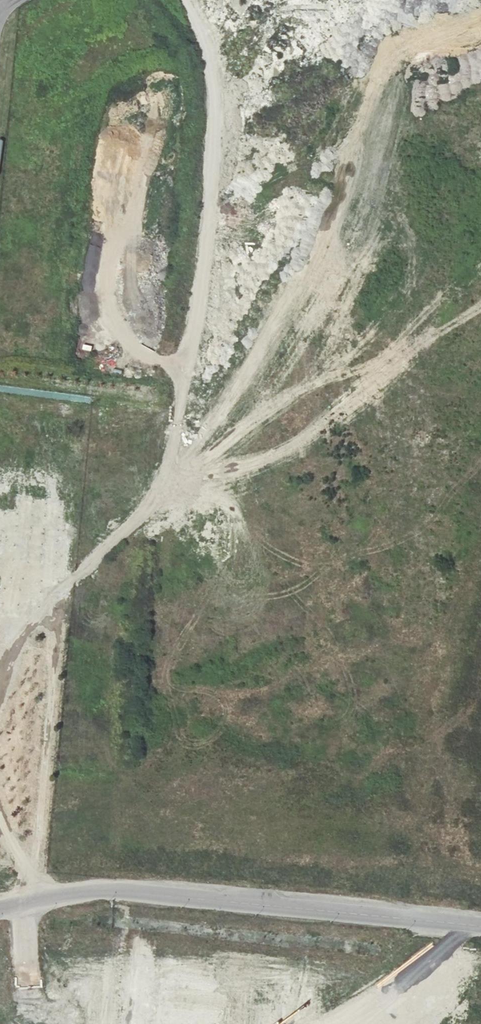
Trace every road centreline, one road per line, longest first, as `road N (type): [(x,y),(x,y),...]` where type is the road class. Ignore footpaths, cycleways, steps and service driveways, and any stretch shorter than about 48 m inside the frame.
road 1 (unclassified): [(0,908),(99,889),(480,925)]

